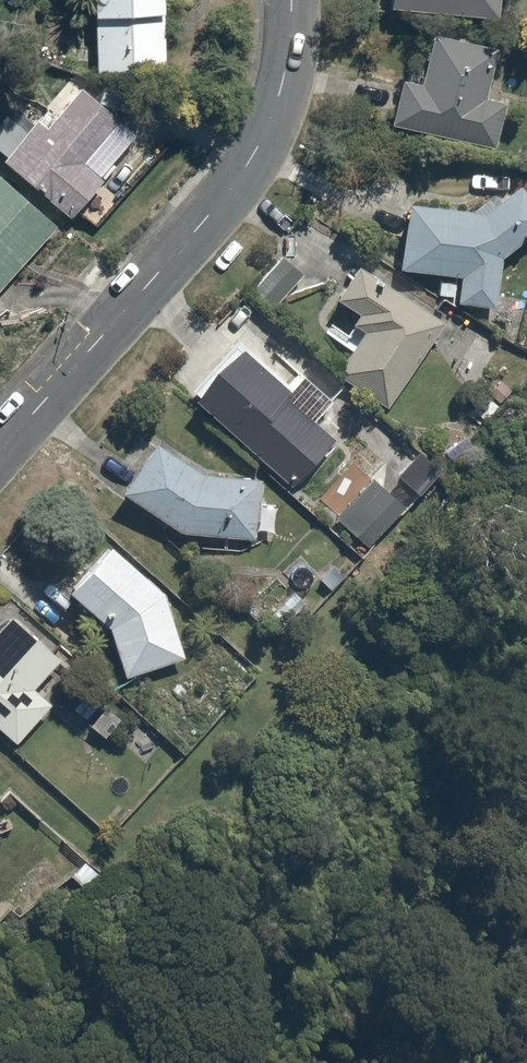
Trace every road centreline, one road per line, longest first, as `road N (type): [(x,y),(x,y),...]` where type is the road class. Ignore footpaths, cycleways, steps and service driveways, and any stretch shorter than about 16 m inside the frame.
road 1 (residential): [(290,0),(278,96),(250,163),(0,449)]

